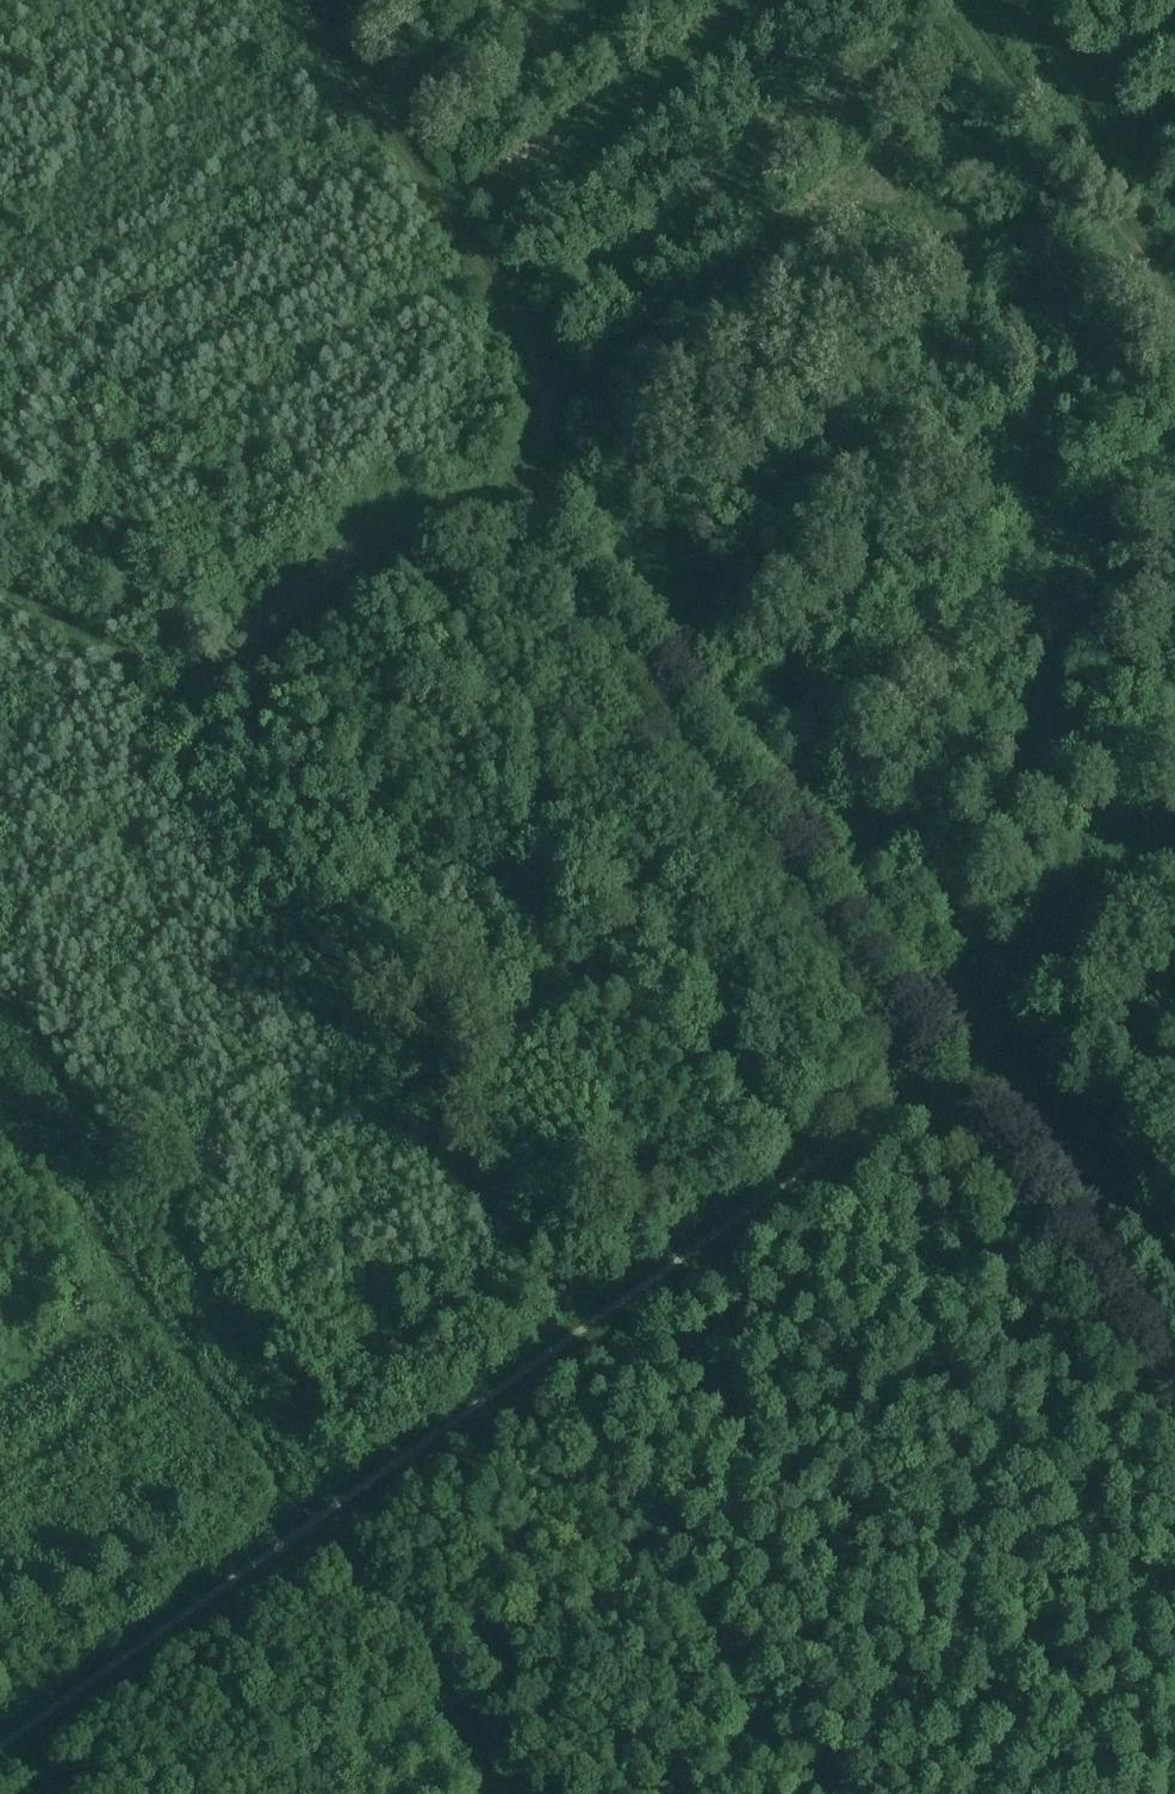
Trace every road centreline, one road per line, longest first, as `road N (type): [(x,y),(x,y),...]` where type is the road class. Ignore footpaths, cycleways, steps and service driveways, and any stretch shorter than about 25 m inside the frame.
road 1 (track): [(939,1106),(954,1111),(549,530),(535,493),(535,385),(526,333),(489,265),(300,0)]
road 2 (track): [(1174,873),(1026,975),(978,1039),(954,1111),(1174,1425)]
road 3 (track): [(955,0),(1174,313)]

